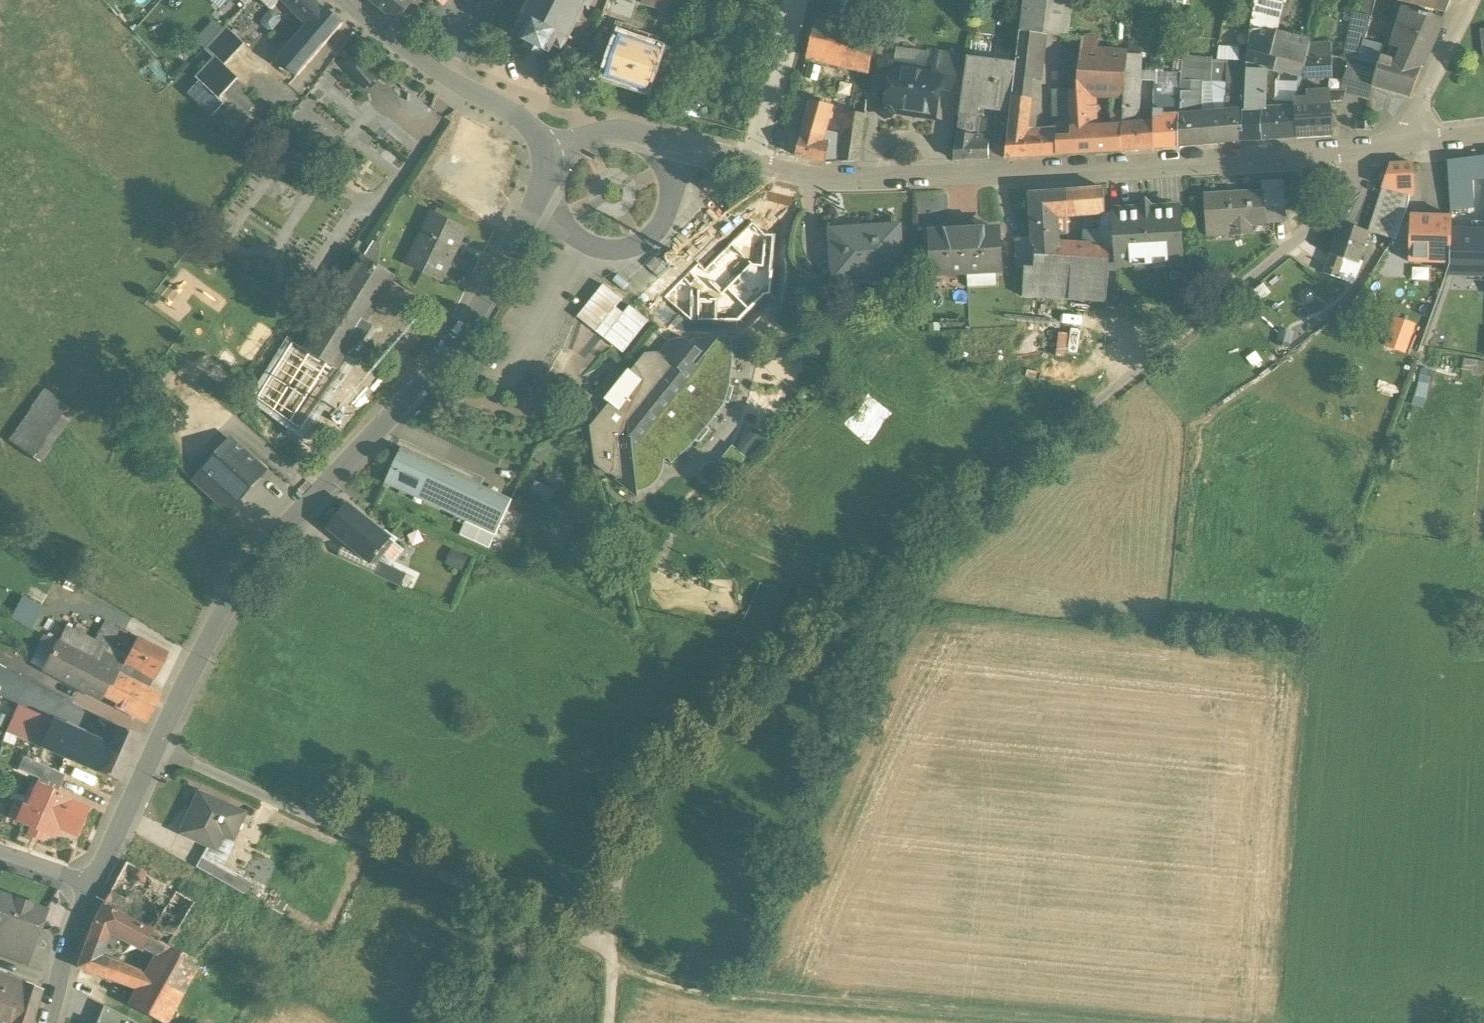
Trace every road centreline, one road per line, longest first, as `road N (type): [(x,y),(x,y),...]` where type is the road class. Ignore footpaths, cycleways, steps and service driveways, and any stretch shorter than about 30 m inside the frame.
road 1 (track): [(1360,151),(1350,195),(648,778),(630,813),(603,941)]
road 2 (residential): [(94,886),(235,594),(458,343),(543,188),(546,154)]
road 3 (residential): [(752,161),(841,178),(1048,173),(1360,151),(1483,133)]
road 4 (track): [(603,941),(581,939),(155,750)]
road 5 (track): [(1043,1022),(684,988),(611,958)]
road 6 (residential): [(546,154),(514,114),(446,79),(345,0)]
road 7 (residential): [(546,154),(621,131),(752,161)]
road 8 (residential): [(752,161),(795,0)]
road 9 (residential): [(48,1022),(94,886)]

